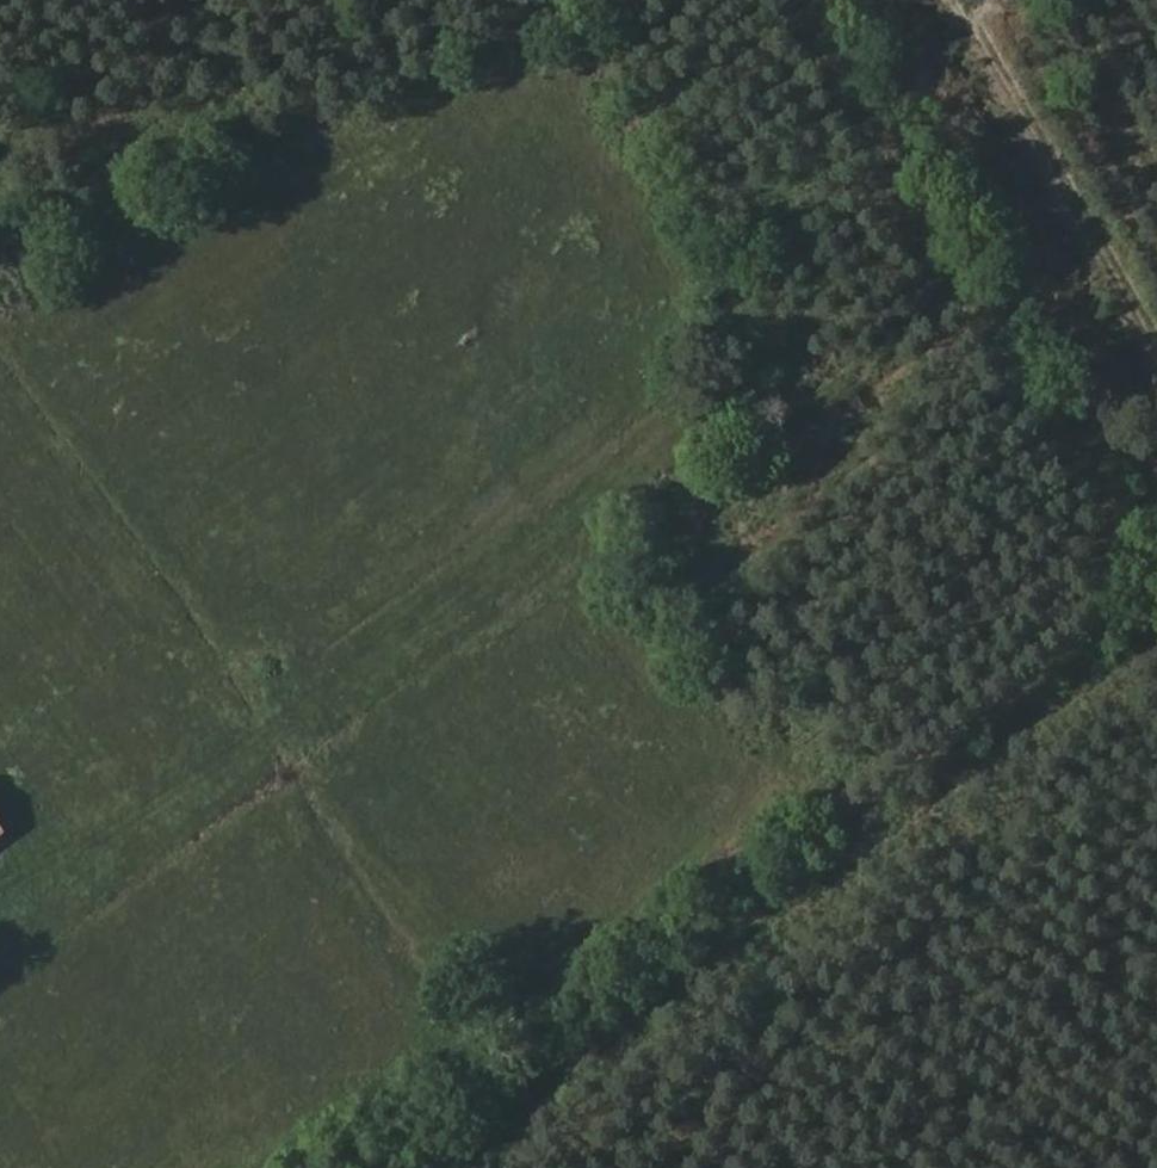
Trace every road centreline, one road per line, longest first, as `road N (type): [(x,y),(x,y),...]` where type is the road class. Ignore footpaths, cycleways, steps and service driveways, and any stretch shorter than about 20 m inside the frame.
road 1 (track): [(1156,292),(987,0)]

